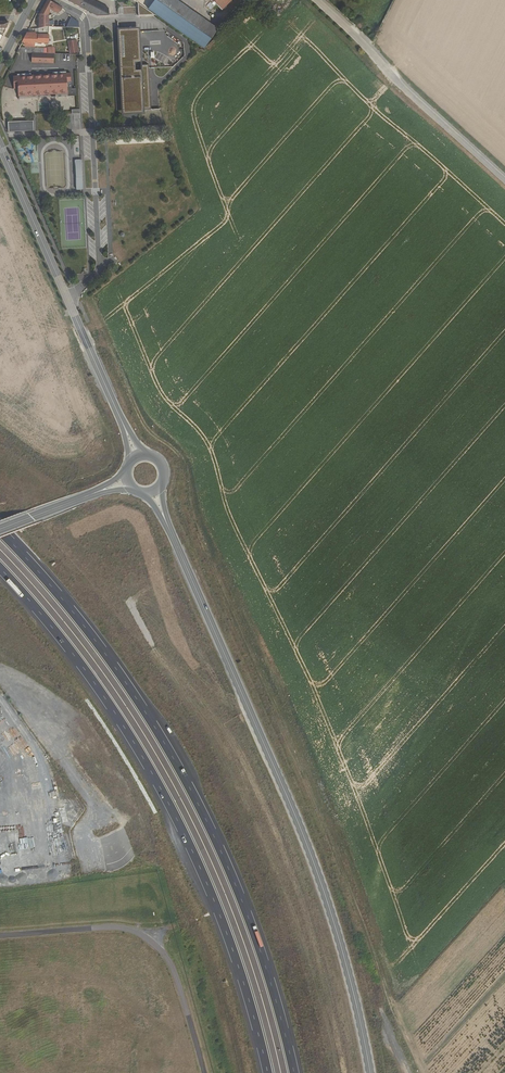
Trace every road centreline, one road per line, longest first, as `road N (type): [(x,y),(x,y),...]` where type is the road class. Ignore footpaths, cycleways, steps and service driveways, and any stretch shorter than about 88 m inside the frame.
road 1 (trunk): [(293,1072),(264,953),(189,781),(136,692),(0,531)]
road 2 (secondary): [(370,1072),(320,876),(154,492)]
road 3 (trunk): [(0,570),(88,673),(159,785),(235,958),(267,1072)]
road 4 (track): [(289,688),(255,608),(267,515),(238,461),(170,432),(126,427)]
road 5 (residential): [(58,0),(86,22),(101,268),(69,301)]
road 6 (unclassified): [(314,0),(504,181)]
road 7 (tertiary): [(69,301),(0,145)]
road 8 (tertiary): [(137,455),(69,301)]
road 9 (secondary): [(0,529),(126,481)]

